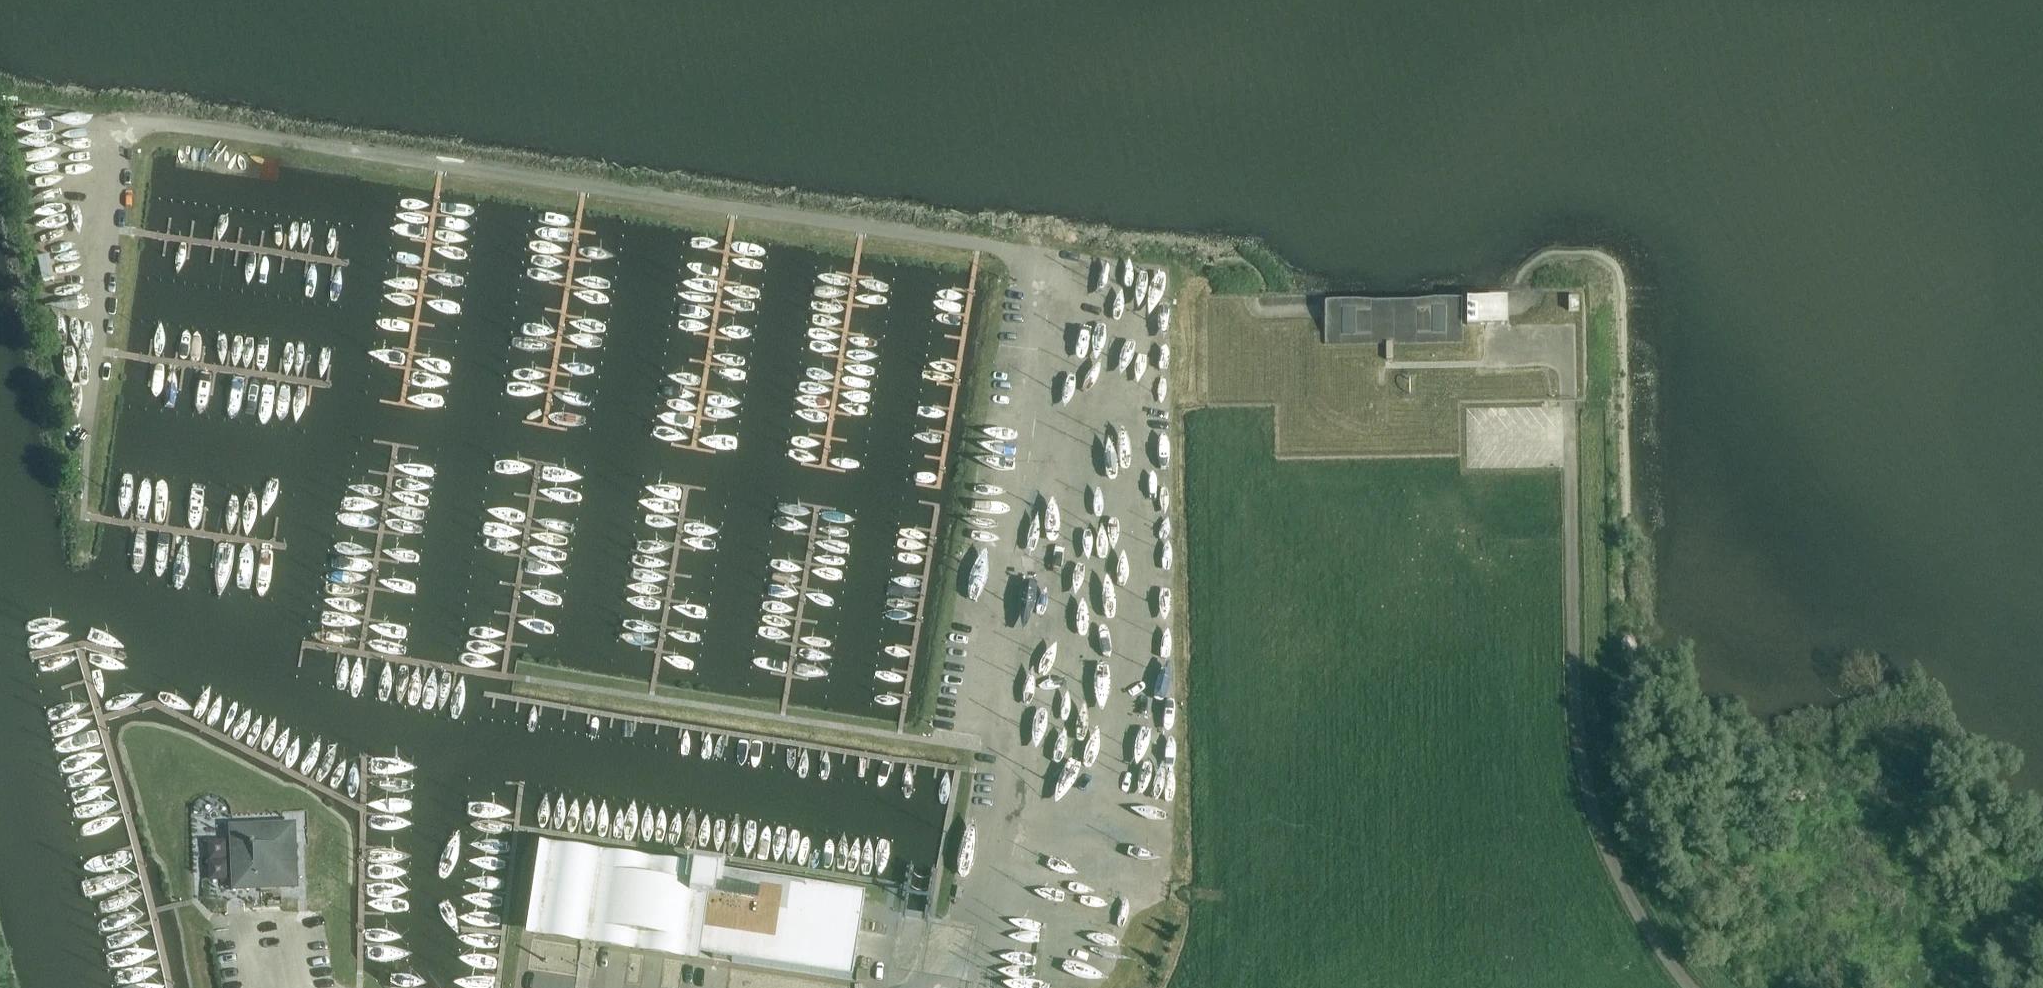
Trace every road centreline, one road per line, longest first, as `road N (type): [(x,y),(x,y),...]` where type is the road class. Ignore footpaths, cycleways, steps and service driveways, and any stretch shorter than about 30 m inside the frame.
road 1 (unclassified): [(1698,987),(1631,905),(1583,758),(1568,353),(1501,346)]

